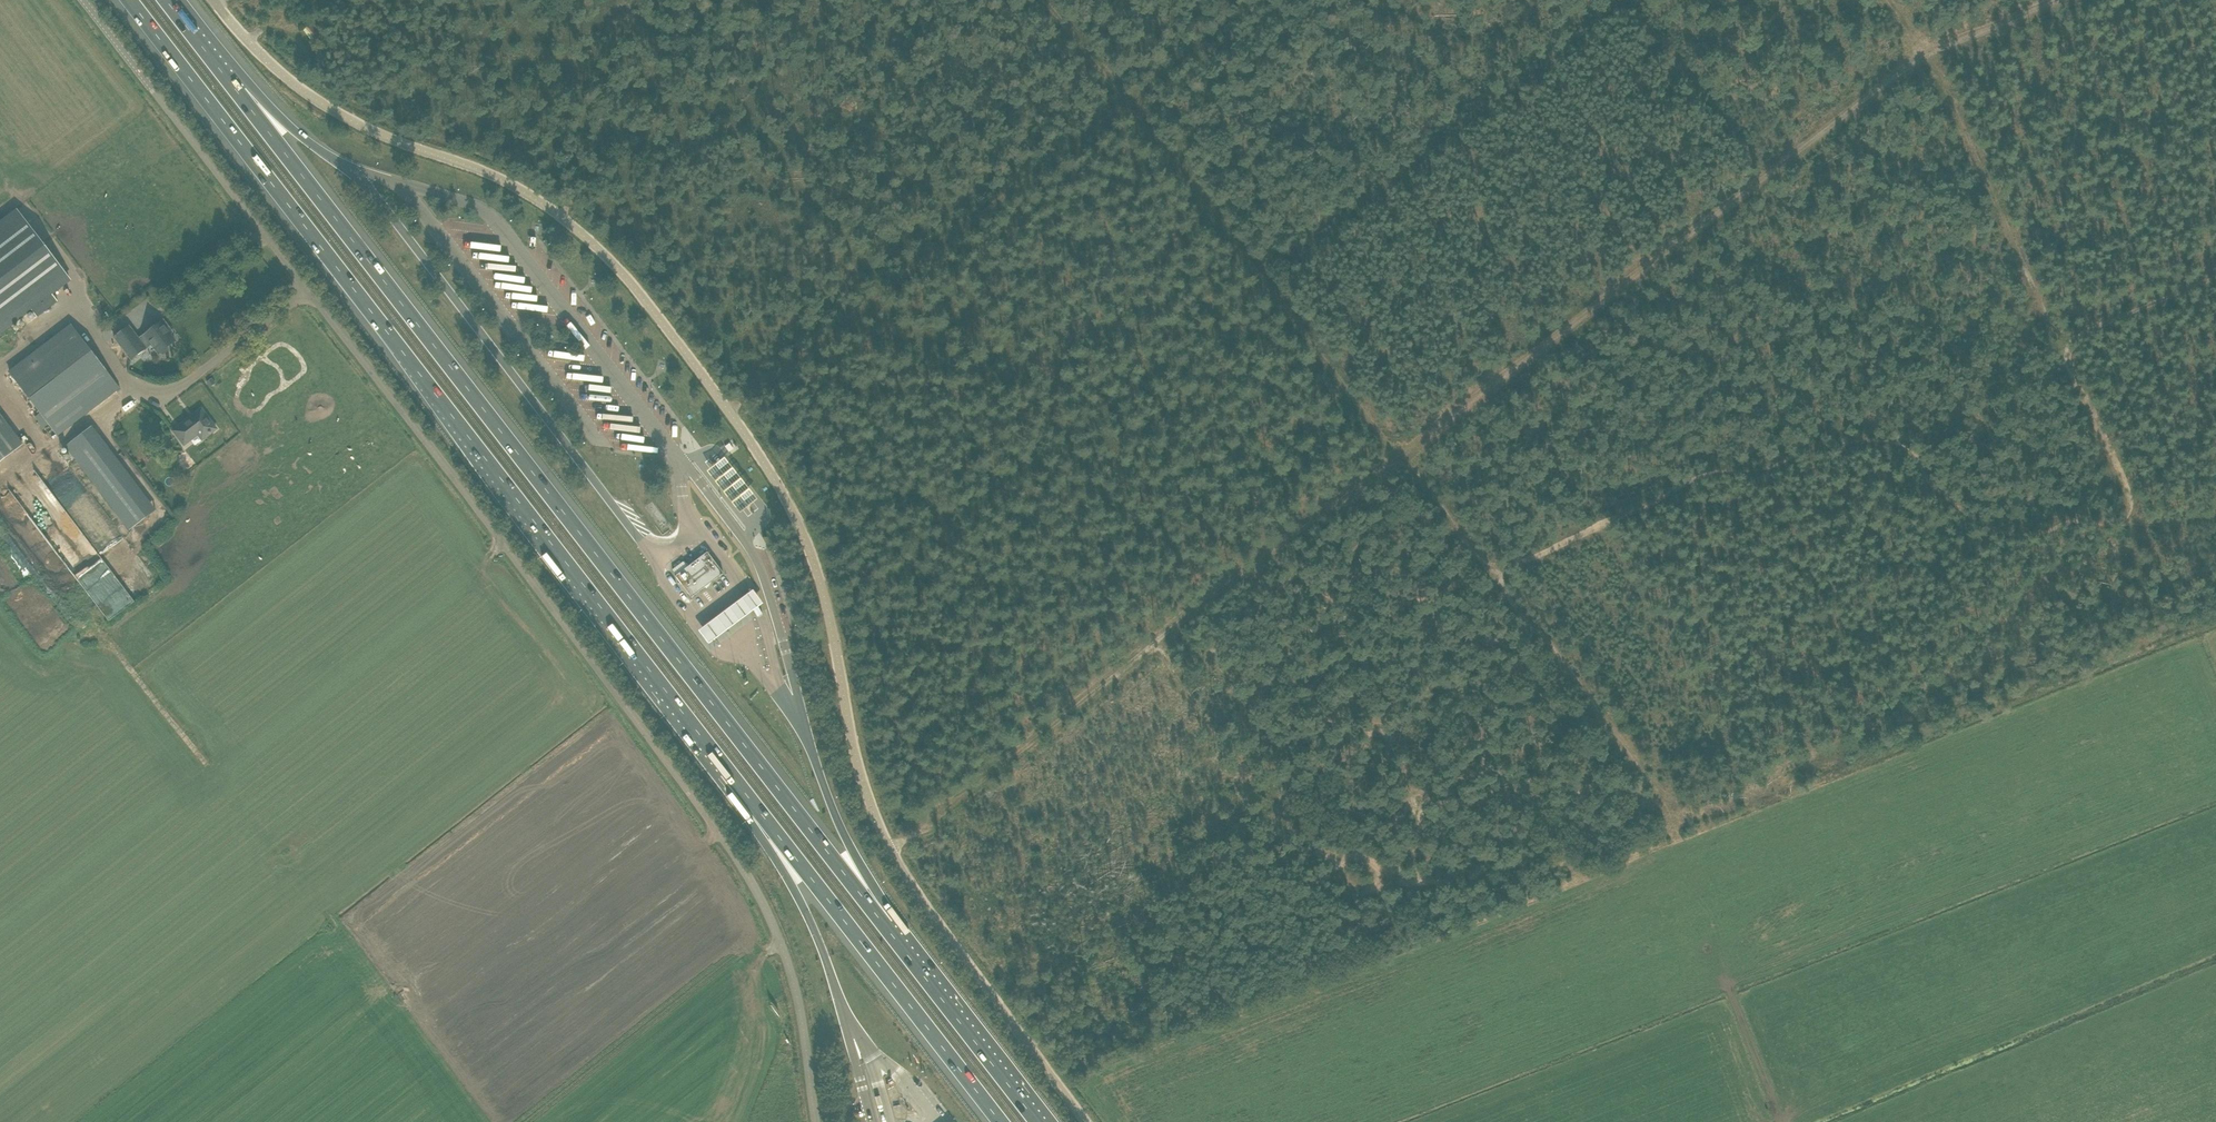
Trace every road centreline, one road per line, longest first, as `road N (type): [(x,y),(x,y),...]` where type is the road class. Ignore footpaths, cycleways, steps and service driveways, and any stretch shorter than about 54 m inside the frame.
road 1 (unclassified): [(1087,1121),(891,849),(869,798),(808,535),(728,404),(575,228),(495,178),(331,113),(282,76),(211,0)]
road 2 (unclassified): [(819,1121),(793,978),(747,871),(83,0)]
road 3 (track): [(2215,279),(2060,343),(2135,502),(2126,522),(2069,524),(2018,537),(1975,522),(1909,450),(1892,442),(1851,443),(1765,470),(1699,476),(1612,524),(1491,573),(1398,455)]
road 4 (motorway): [(885,926),(230,83)]
road 5 (motorway): [(129,0),(727,770)]
road 6 (track): [(1569,671),(1548,692),(1485,721),(1487,797),(1512,796),(1537,780),(1568,785),(1619,802),(1619,826),(1473,875),(1349,889),(1339,866),(1372,862),(1378,872)]
road 7 (track): [(1268,0),(731,409)]
road 8 (track): [(1932,52),(1398,455)]
road 9 (track): [(1398,455),(891,849)]
road 10 (track): [(1046,0),(1398,455)]
road 11 (motorway): [(727,770),(1000,1121)]
road 12 (track): [(2060,343),(1932,52)]
road 13 (track): [(1491,573),(1681,824)]
road 14 (track): [(1156,646),(1264,803),(1339,866)]
road 15 (motorway): [(727,770),(813,926),(843,1011)]
road 16 (motorway): [(1037,1121),(885,926)]
road 17 (motorway): [(885,926),(822,777)]
road 18 (motorway): [(352,171),(230,83)]
road 19 (track): [(1932,52),(2058,0)]

